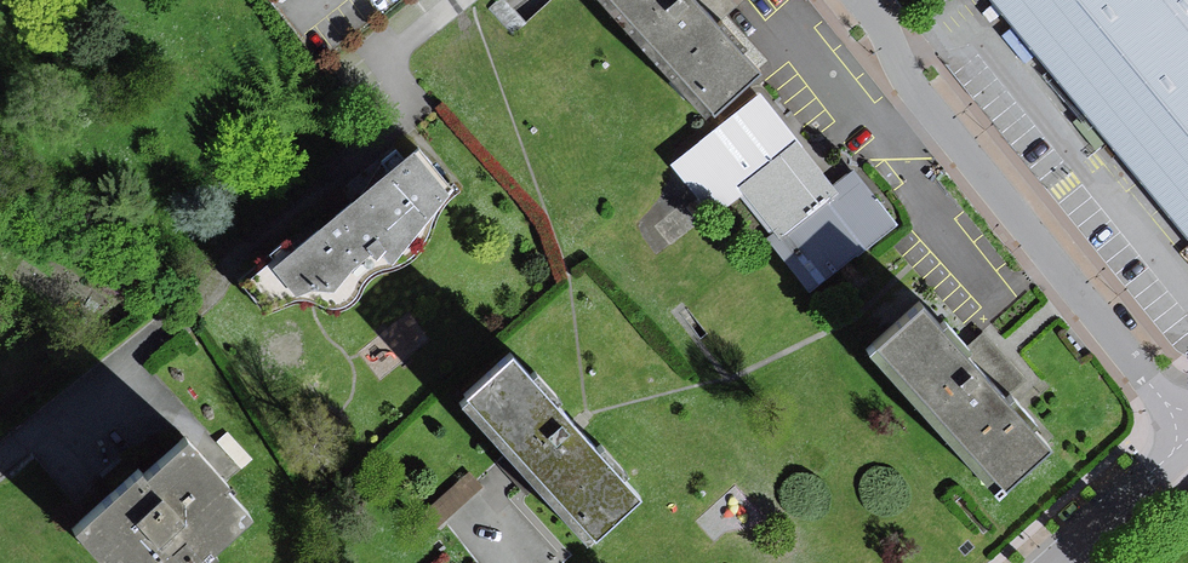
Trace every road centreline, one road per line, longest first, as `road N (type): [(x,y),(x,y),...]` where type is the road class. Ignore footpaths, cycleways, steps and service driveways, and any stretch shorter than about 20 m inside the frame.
road 1 (residential): [(862,0),(908,78),(1187,429)]
road 2 (residential): [(1187,440),(1055,562)]

